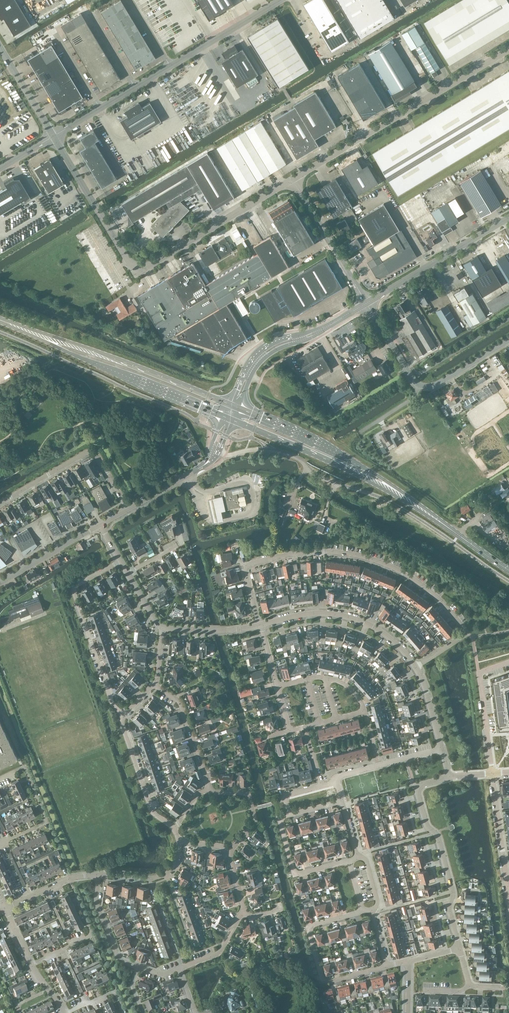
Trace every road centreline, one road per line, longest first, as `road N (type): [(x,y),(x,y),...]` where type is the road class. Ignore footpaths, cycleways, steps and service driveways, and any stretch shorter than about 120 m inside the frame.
road 1 (residential): [(259,625),(247,564),(324,551),(372,560),(429,591),(465,630),(415,667)]
road 2 (unclassified): [(295,178),(137,268),(52,137)]
road 3 (unclassified): [(295,178),(508,50)]
road 4 (primary): [(229,404),(19,328)]
road 5 (primary): [(19,328),(223,417)]
road 6 (primary): [(426,512),(355,463),(239,408)]
road 7 (primary): [(233,421),(426,512)]
road 8 (residential): [(459,948),(453,895),(417,791),(449,776)]
road 9 (residential): [(124,716),(111,702),(75,590),(120,562)]
road 10 (residential): [(371,912),(312,926),(321,978),(387,967)]
road 11 (residential): [(129,508),(93,448),(0,503)]
road 12 (residential): [(415,667),(383,633),(343,616),(261,624)]
road 13 (unclassified): [(366,303),(508,218)]
road 14 (unclassified): [(366,303),(295,178)]
road 15 (residential): [(508,663),(479,673),(493,774)]
road 16 (unclassified): [(168,67),(281,0)]
road 17 (unclassified): [(30,965),(91,934),(70,878)]
road 18 (residential): [(174,828),(152,812),(124,716)]
road 19 (residential): [(357,858),(294,871),(280,823),(289,815)]
road 20 (tertiary): [(320,331),(263,348),(229,404)]
road 21 (residential): [(208,791),(180,701),(154,685)]

